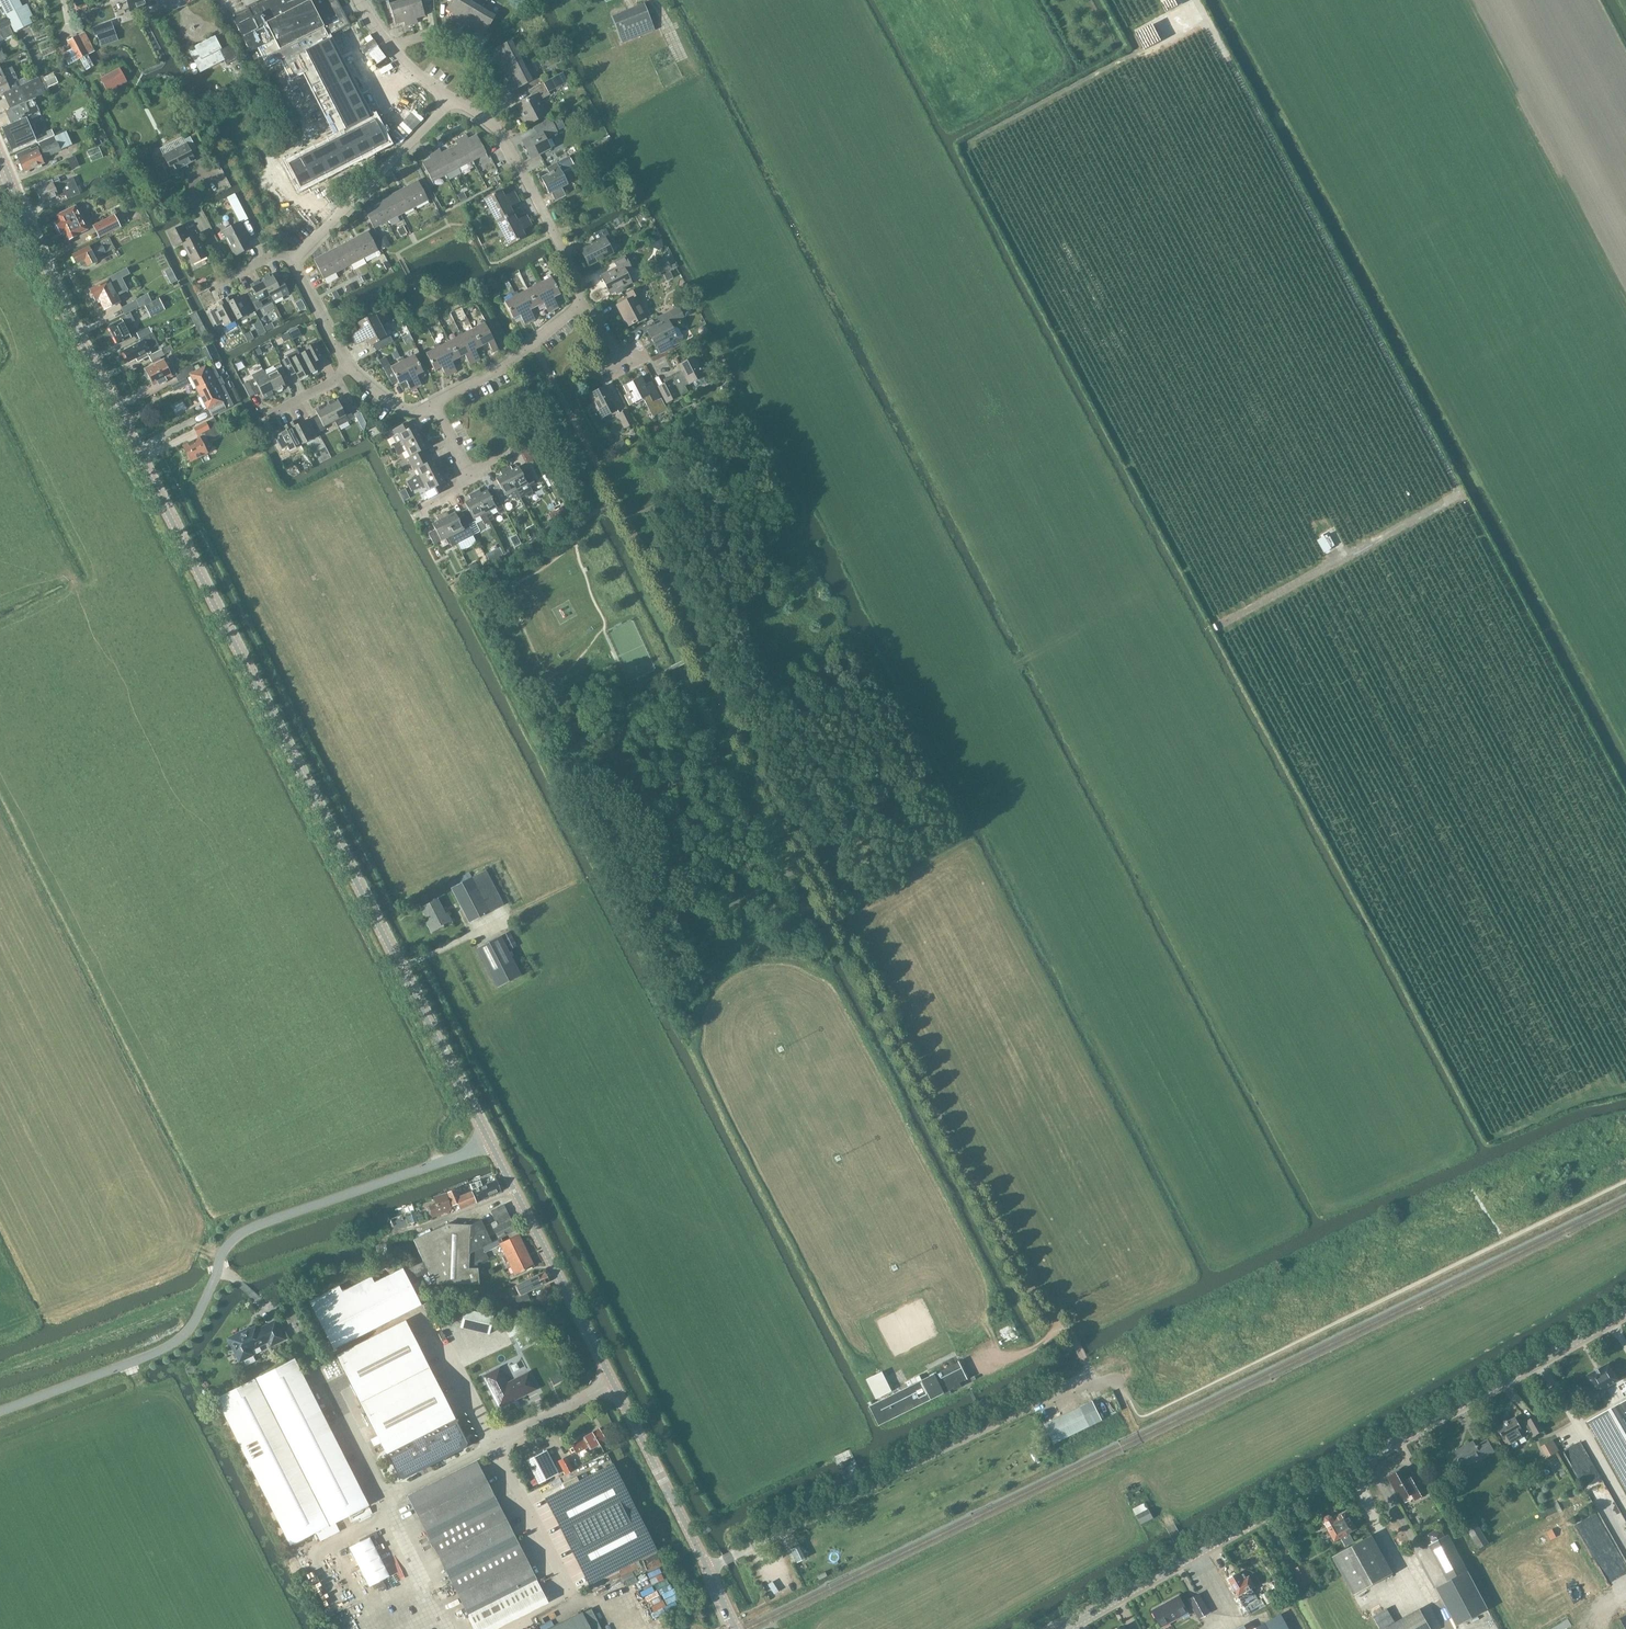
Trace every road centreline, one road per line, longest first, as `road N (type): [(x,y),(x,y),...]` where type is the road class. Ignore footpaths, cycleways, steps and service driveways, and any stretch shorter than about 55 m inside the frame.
road 1 (tertiary): [(491,1144),(64,307),(0,155)]
road 2 (unclassified): [(0,1412),(174,1343),(194,1323),(223,1253),(246,1231),(491,1144)]
road 3 (tertiary): [(1067,1628),(1541,1362)]
road 4 (unclassified): [(707,1569),(1088,1376)]
road 5 (tertiary): [(613,1383),(491,1144)]
road 6 (residential): [(296,258),(451,98)]
road 7 (residential): [(578,305),(578,279),(503,133),(486,119)]
road 8 (tertiary): [(707,1569),(613,1383)]
road 9 (residential): [(435,405),(512,359),(578,305)]
road 10 (unclassified): [(1541,1362),(1625,1512)]
road 11 (residential): [(486,119),(496,95),(467,41),(442,32),(390,49)]
road 12 (unclassified): [(566,1589),(494,1442)]
road 13 (unclassified): [(322,1379),(382,1498)]
road 14 (unclassified): [(613,1383),(494,1442)]
road 15 (unclassified): [(494,1442),(431,1330)]
road 16 (unclassified): [(382,1498),(438,1610)]
road 17 (unclassified): [(494,1442),(382,1498)]
road 18 (residential): [(349,366),(296,258)]

